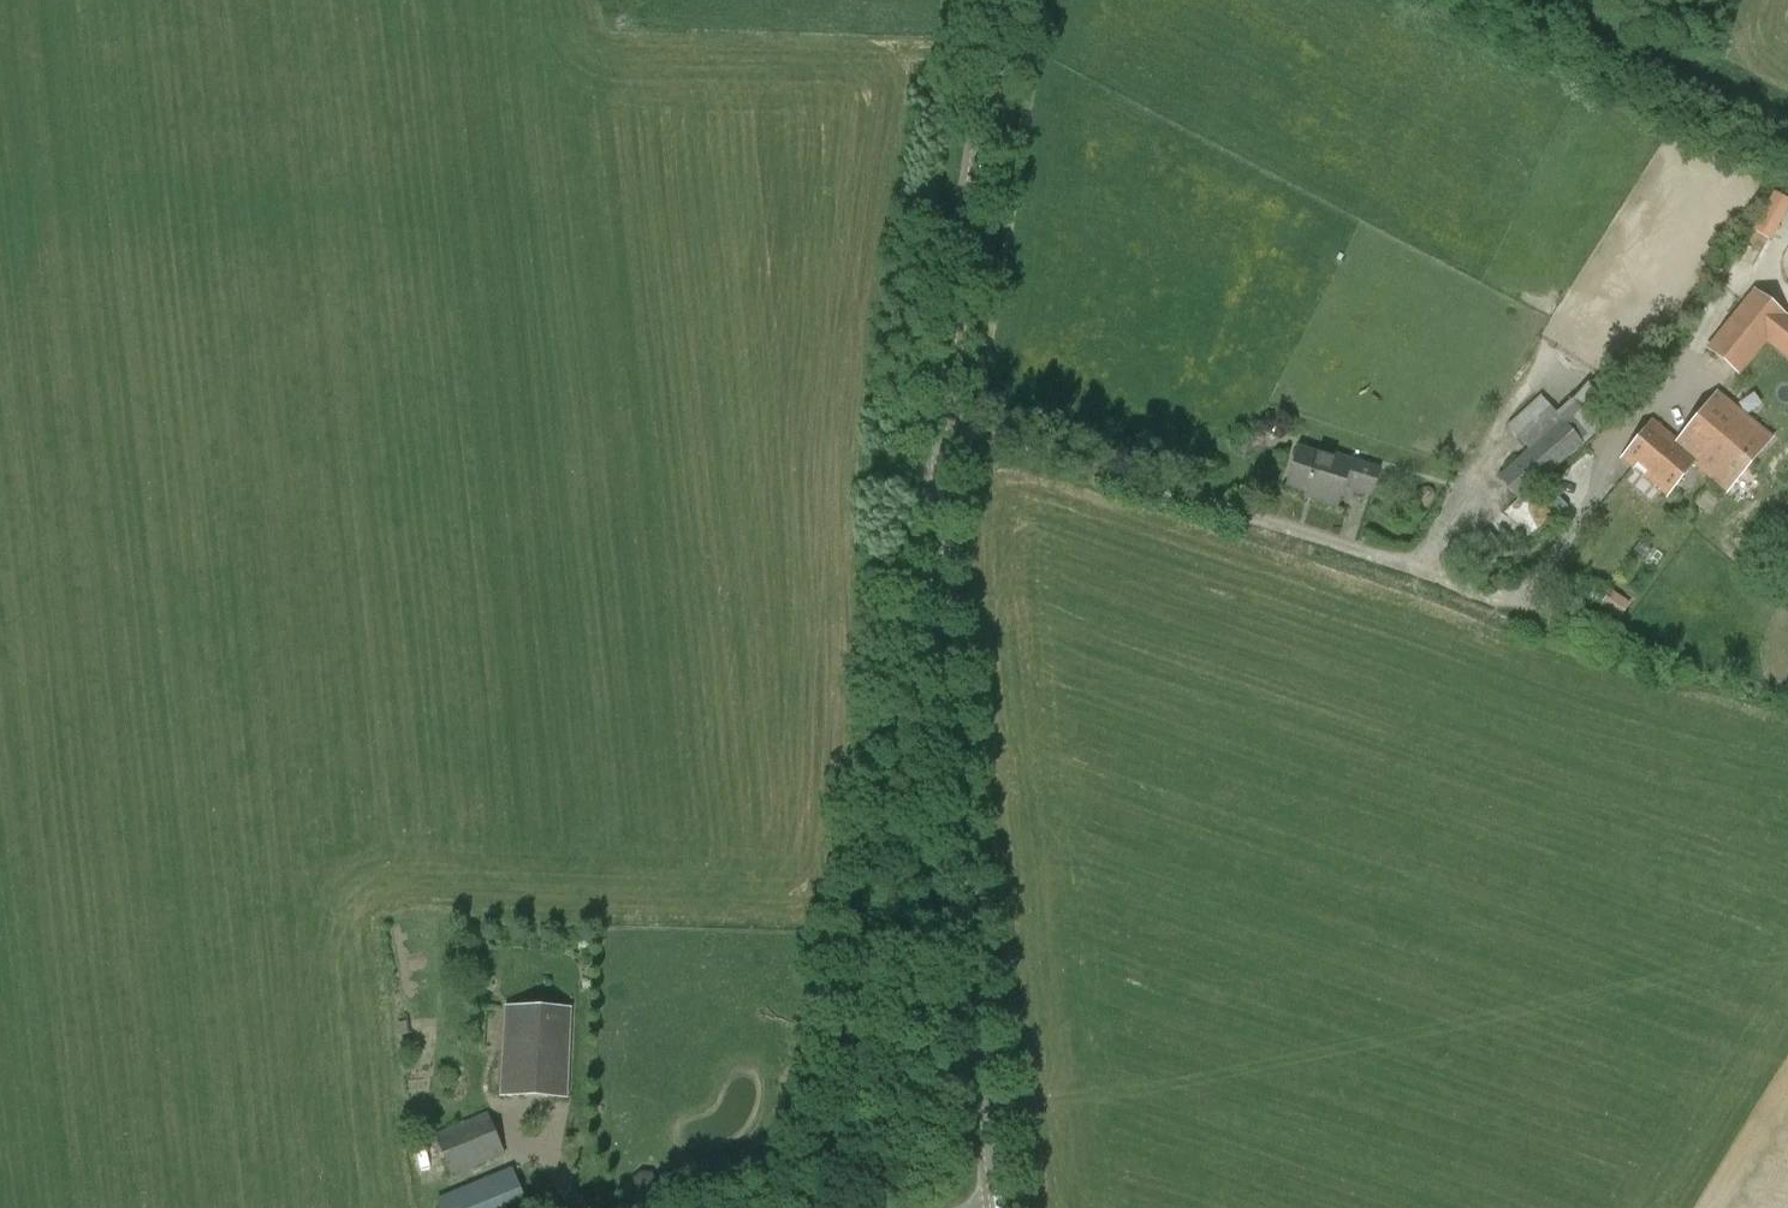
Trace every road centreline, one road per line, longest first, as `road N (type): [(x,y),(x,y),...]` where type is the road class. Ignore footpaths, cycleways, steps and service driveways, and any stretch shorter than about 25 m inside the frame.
road 1 (tertiary): [(997,1207),(943,701),(936,506),(1001,0)]

